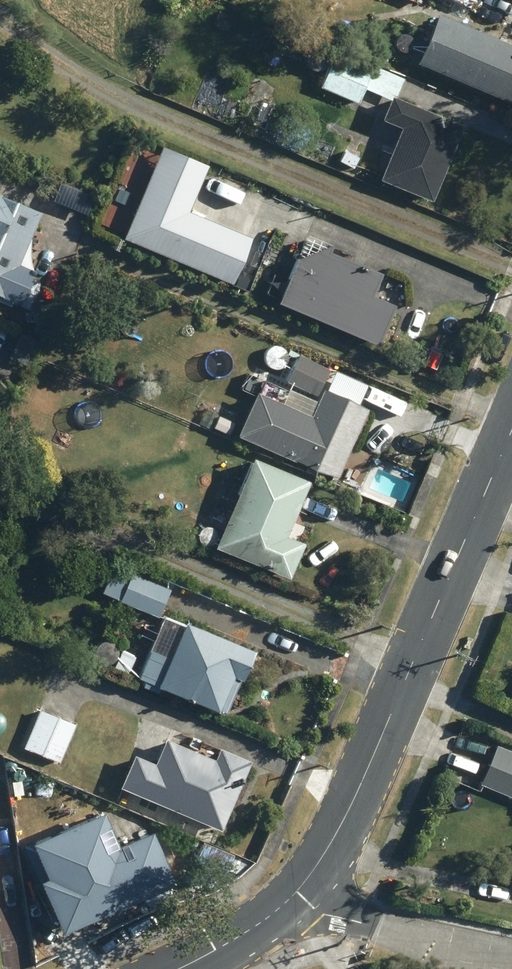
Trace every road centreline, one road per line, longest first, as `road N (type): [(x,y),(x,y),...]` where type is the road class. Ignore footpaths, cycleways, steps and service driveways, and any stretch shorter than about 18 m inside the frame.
road 1 (unclassified): [(184,968),(269,923),(306,888),(342,828),(511,429)]

